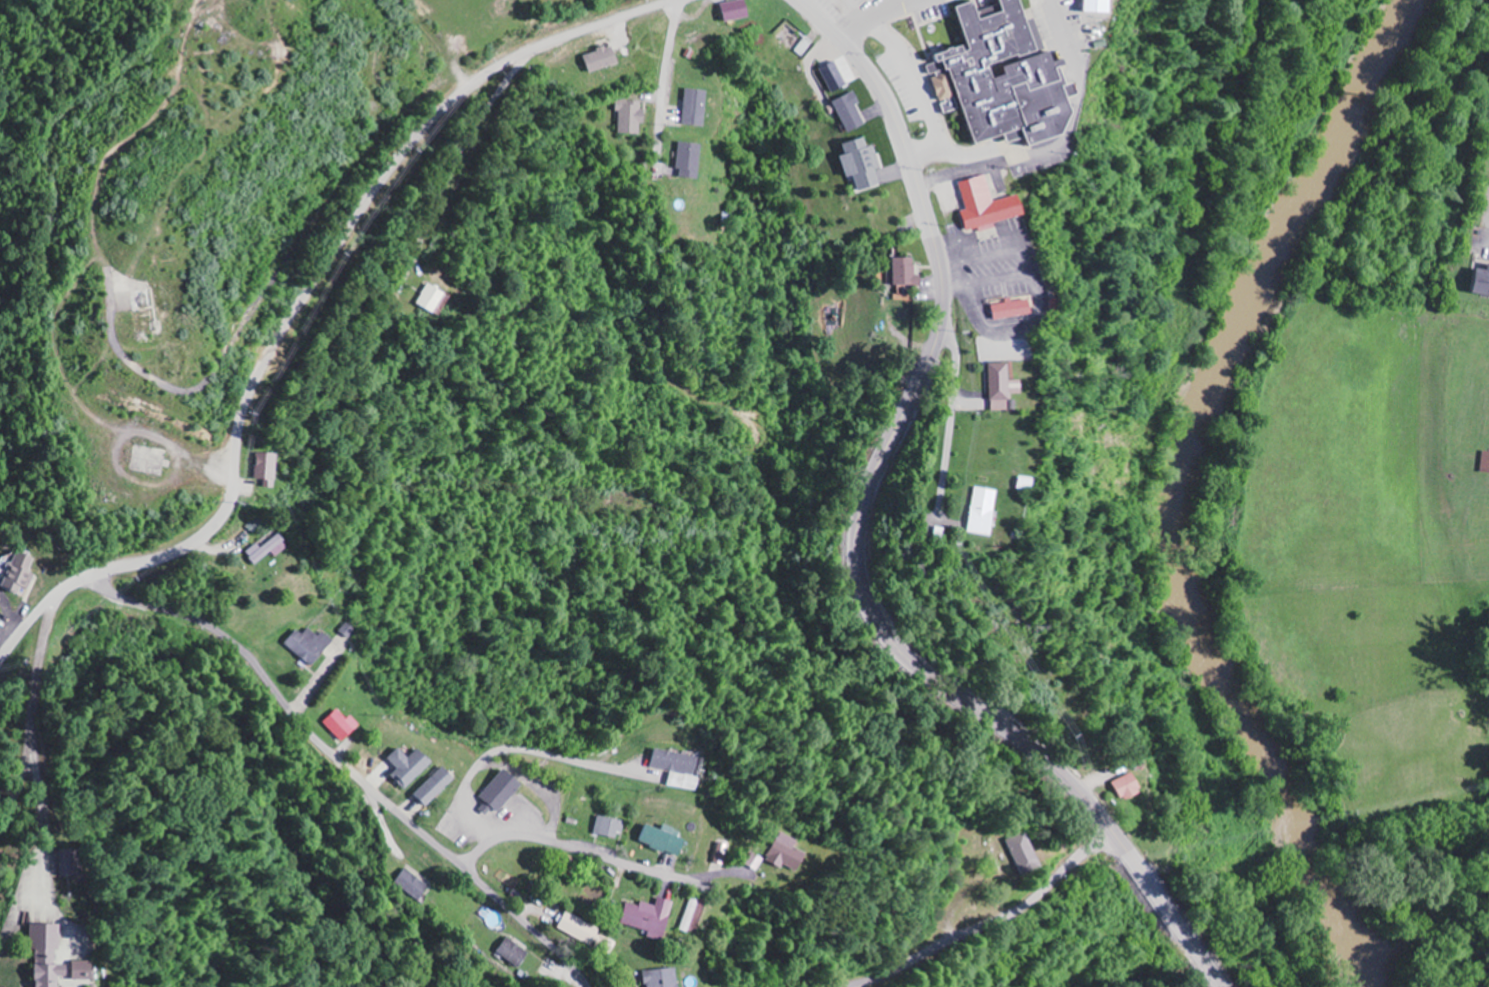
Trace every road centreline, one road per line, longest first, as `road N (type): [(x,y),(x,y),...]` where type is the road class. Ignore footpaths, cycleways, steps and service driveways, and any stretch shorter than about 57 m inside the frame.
road 1 (tertiary): [(1221,986),(1097,809),(1039,751),(915,663),(875,617),(855,565),(855,535),(879,458),(939,339),(944,288),(920,188),(882,93),(797,0)]
road 2 (residential): [(0,662),(81,575),(183,542),(224,511),(245,401),(268,349),(410,141),(466,89),(527,55),(676,0)]
road 3 (residential): [(587,986),(554,946),(324,746),(235,643),(177,612),(109,592),(89,572)]
road 4 (residential): [(1111,828),(1005,917),(844,986)]
road 5 (residential): [(911,160),(1034,154),(1058,144),(1079,86),(1054,0)]
road 6 (residential): [(702,887),(520,834),(461,864)]
road 7 (residential): [(405,278),(462,147),(527,55)]
road 8 (residential): [(679,0),(656,167)]
road 9 (residential): [(942,329),(958,365),(941,482)]

